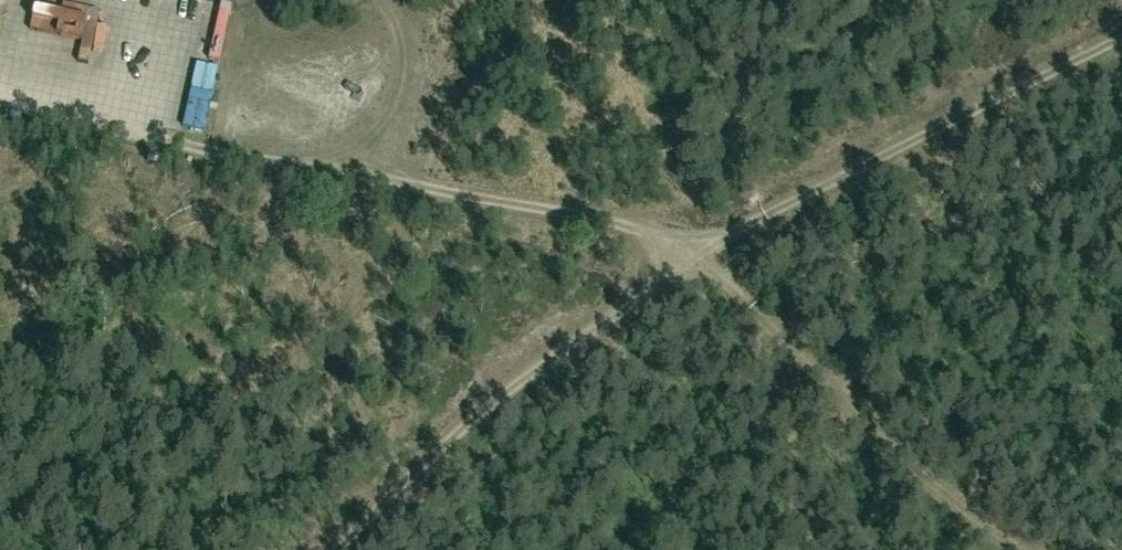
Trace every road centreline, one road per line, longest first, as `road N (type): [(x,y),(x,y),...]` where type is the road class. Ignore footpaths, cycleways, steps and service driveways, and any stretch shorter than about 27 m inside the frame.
road 1 (track): [(1019,549),(882,444),(726,286),(706,256),(681,239),(592,214),(218,152),(0,98)]
road 2 (track): [(336,549),(477,410),(578,337),(752,224),(1121,36)]
road 3 (track): [(377,0),(399,30),(403,54),(398,91),(382,122),(346,150),(276,164)]

